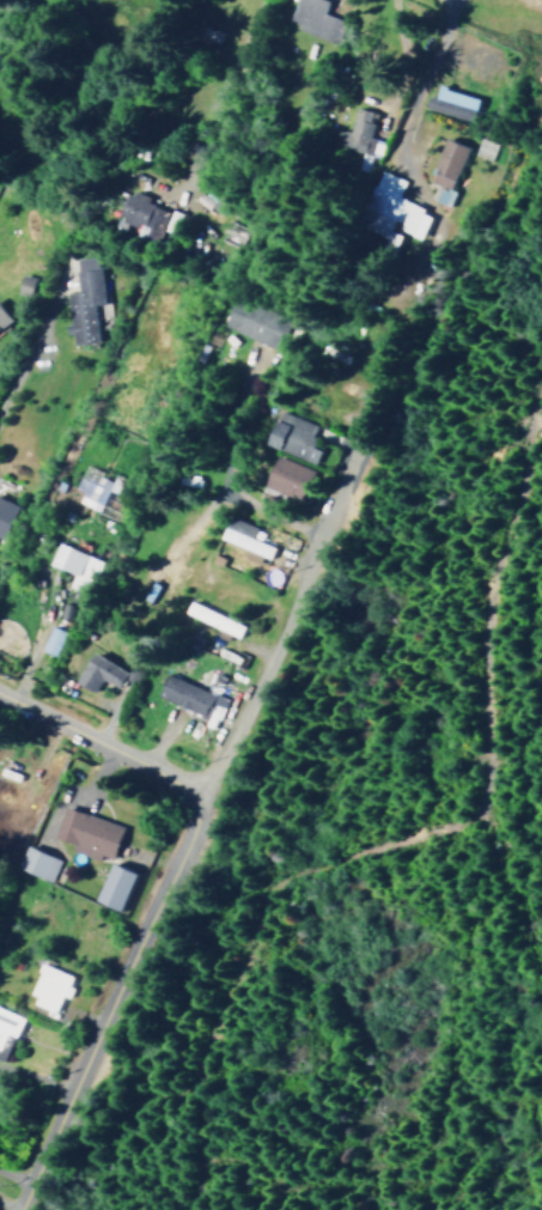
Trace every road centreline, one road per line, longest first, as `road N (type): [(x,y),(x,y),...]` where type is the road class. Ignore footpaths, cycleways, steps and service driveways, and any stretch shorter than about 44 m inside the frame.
road 1 (residential): [(11,1209),(184,831),(185,791),(245,705),(382,371)]
road 2 (residential): [(185,791),(139,759),(0,692)]
road 3 (residential): [(194,145),(255,0)]

